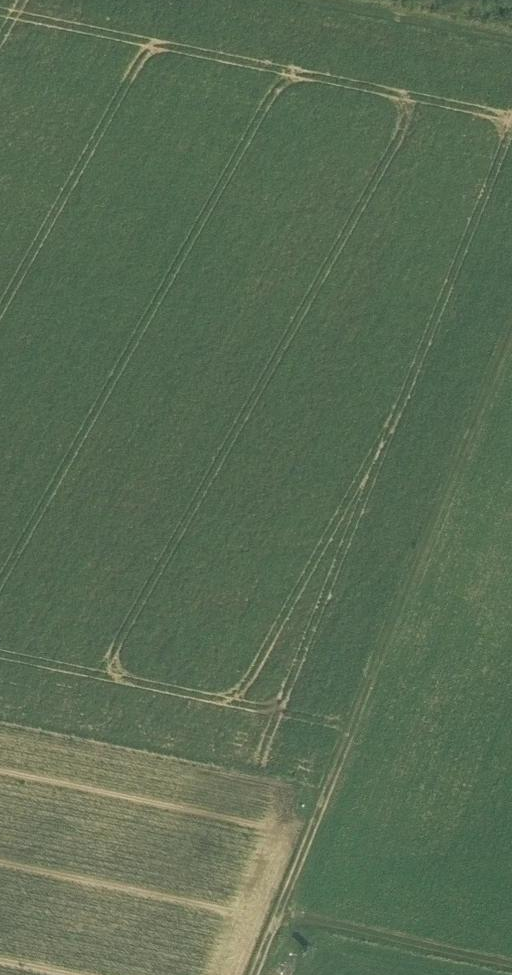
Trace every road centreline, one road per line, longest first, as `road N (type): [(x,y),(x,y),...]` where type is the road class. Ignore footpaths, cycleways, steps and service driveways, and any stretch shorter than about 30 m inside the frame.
road 1 (track): [(511,333),(255,974)]
road 2 (track): [(281,910),(511,961)]
road 3 (track): [(321,0),(511,42)]

